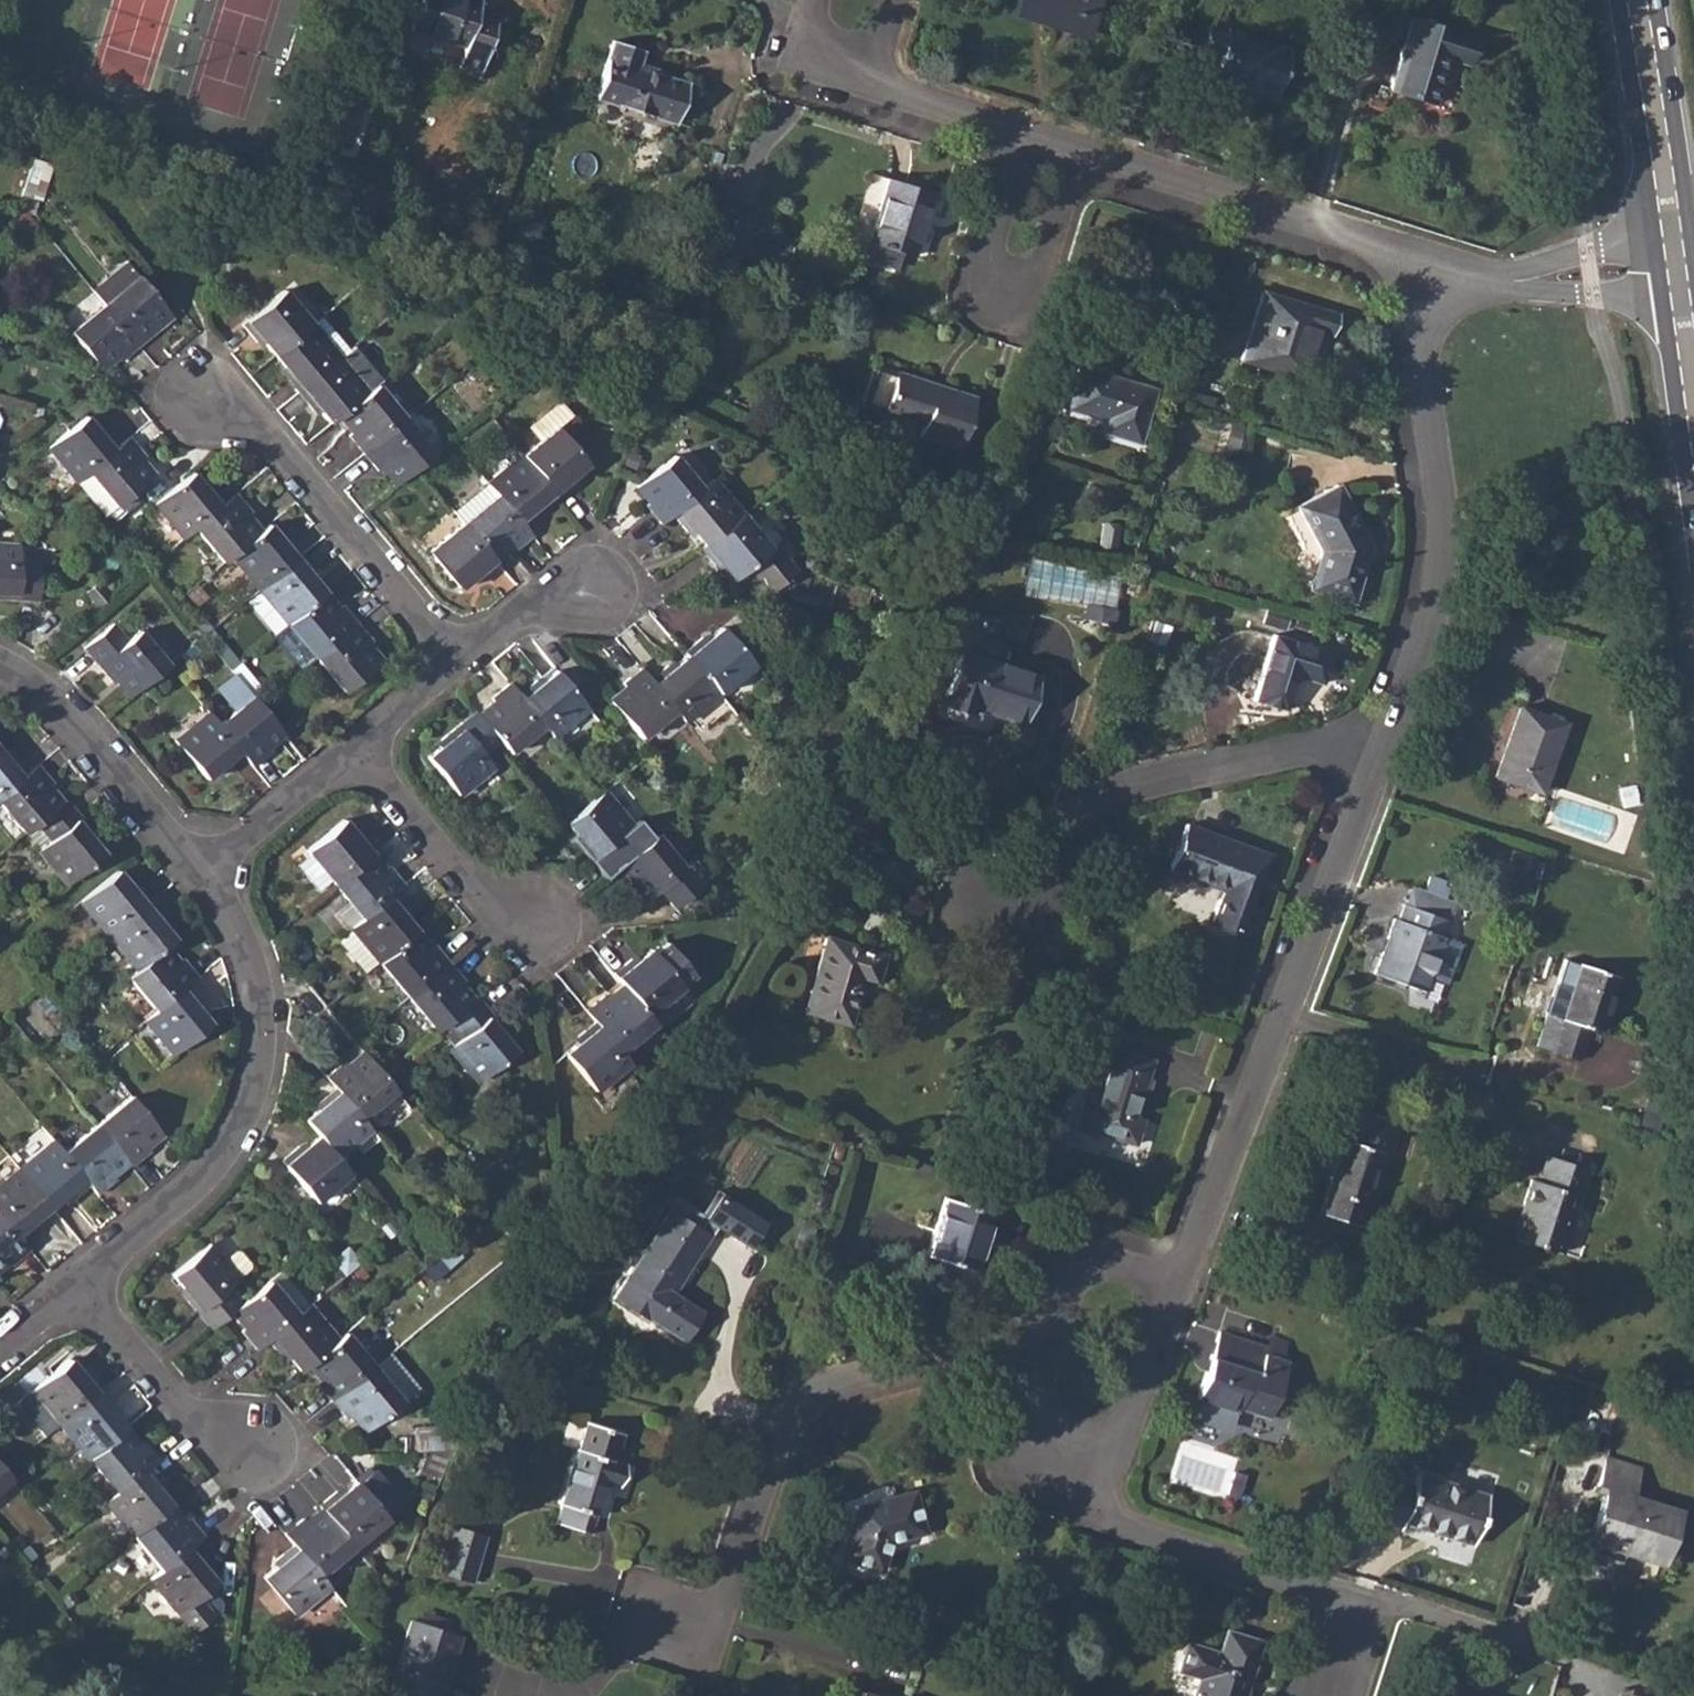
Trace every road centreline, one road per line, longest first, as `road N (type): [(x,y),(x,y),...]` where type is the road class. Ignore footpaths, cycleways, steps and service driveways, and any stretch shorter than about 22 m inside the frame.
road 1 (residential): [(1046,1361),(1007,1350),(788,1407),(706,1636),(656,1624)]
road 2 (residential): [(1375,766),(1179,1282)]
road 3 (residential): [(1411,256),(1435,463),(1433,605),(1375,766)]
road 4 (residential): [(78,1285),(202,1174),(236,1131),(256,1067),(257,997),(239,935),(195,873)]
road 5 (residential): [(1375,766),(1304,748),(1102,795),(1048,882),(981,909)]
road 6 (residential): [(1085,152),(1026,321),(965,302),(1019,131)]
road 7 (residential): [(199,400),(269,438),(454,656)]
road 8 (residential): [(1411,256),(1085,152)]
road 9 (secondary): [(1652,273),(1693,573)]
road 10 (residential): [(1110,1471),(1105,1499),(1117,1520),(1353,1599)]
road 11 (residential): [(195,873),(42,691),(0,667)]
road 12 (secondary): [(1615,0),(1652,273)]
road 13 (residential): [(547,934),(495,893),(361,748)]
road 14 (residential): [(270,1457),(222,1434),(78,1285)]
road 15 (residential): [(1652,273),(1512,280),(1411,256)]
road 16 (secondary): [(1693,231),(1657,0)]
road 17 (residential): [(1179,1282),(1080,1251),(1046,1361)]
road 18 (residential): [(361,748),(195,873)]
road 19 (residential): [(1353,1599),(1550,1649)]
road 20 (residential): [(1179,1282),(1110,1471)]
road 21 (residential): [(1046,1361),(1020,1443),(1110,1471)]
road 22 (residential): [(595,588),(520,615),(454,656)]
road 23 (residential): [(1019,131),(876,80)]
road 24 (residential): [(454,656),(361,748)]

